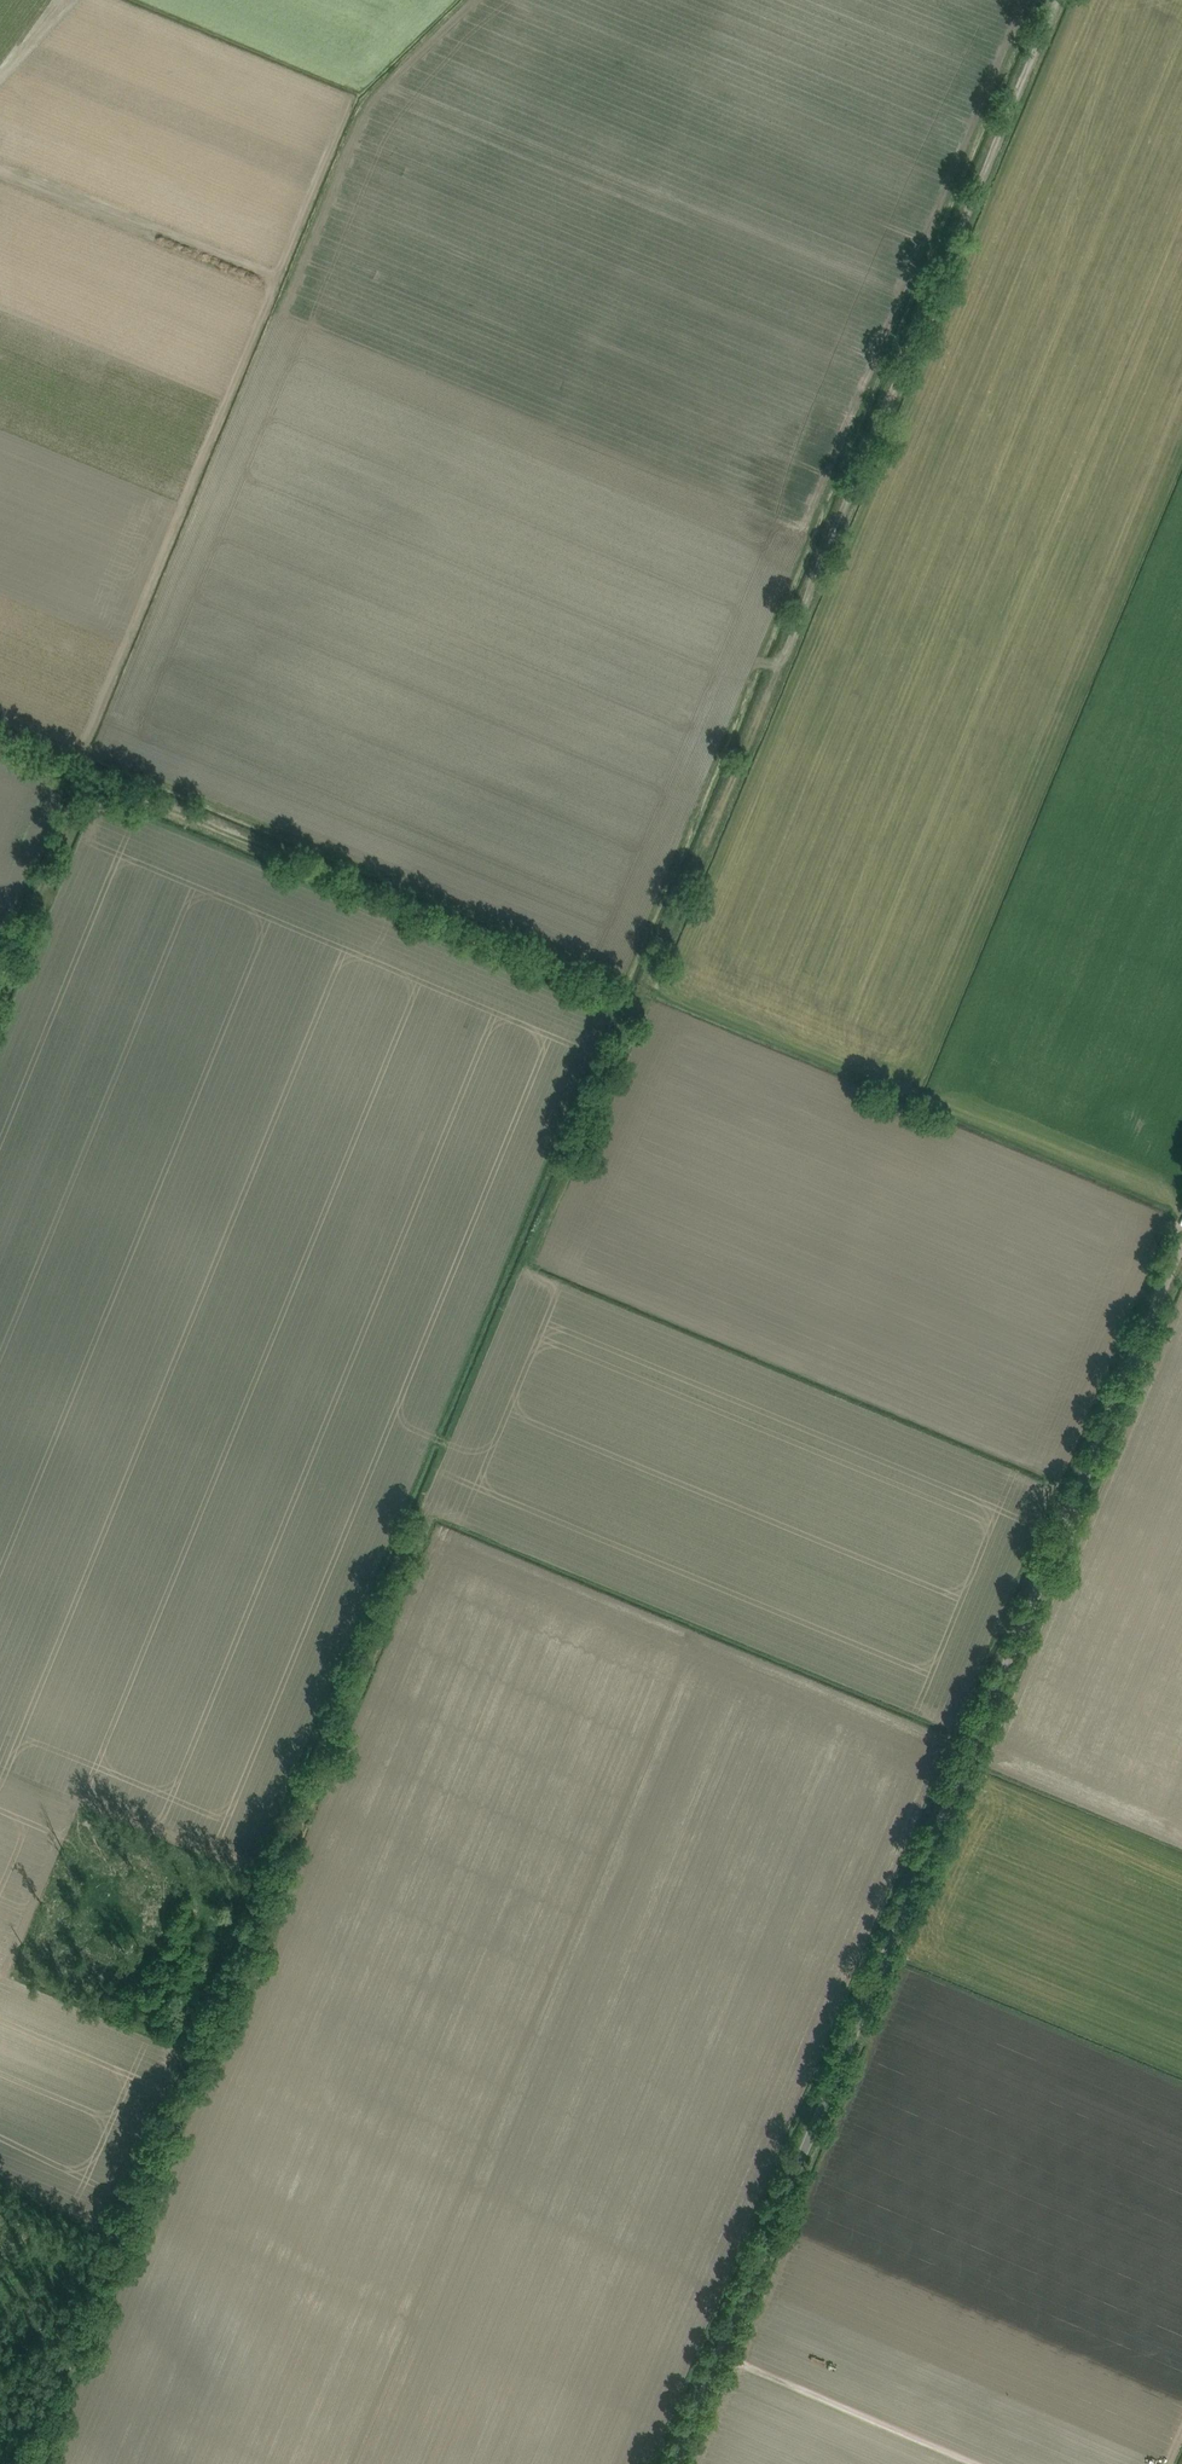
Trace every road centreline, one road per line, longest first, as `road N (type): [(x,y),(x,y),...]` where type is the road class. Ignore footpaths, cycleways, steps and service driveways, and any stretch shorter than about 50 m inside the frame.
road 1 (track): [(1057,0),(639,1011),(0,742)]
road 2 (unclassified): [(679,2463),(1181,1242)]

